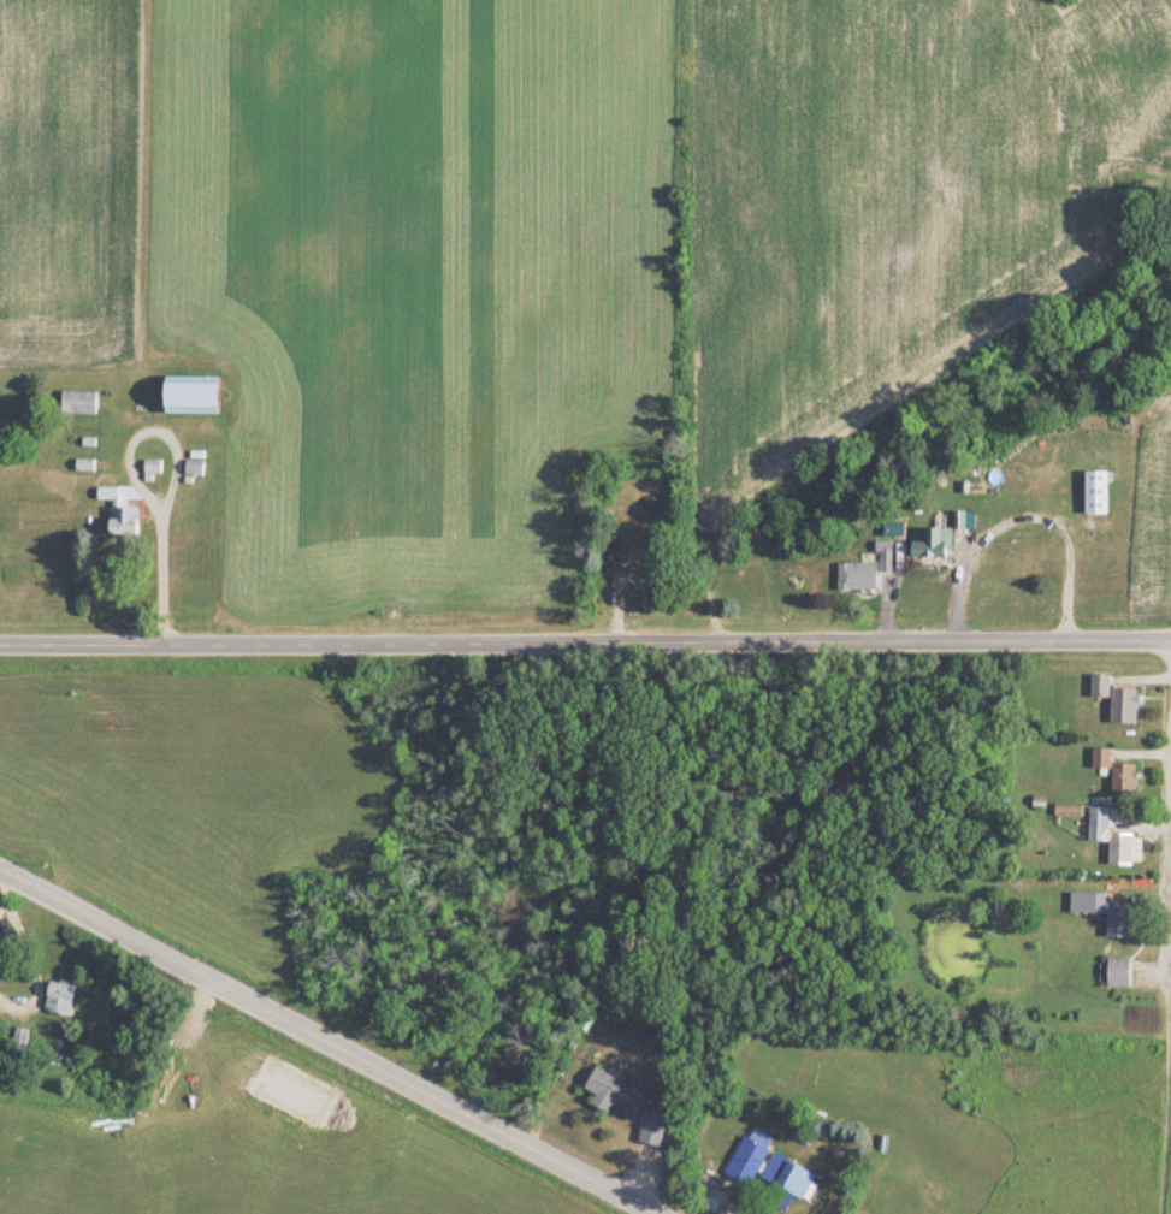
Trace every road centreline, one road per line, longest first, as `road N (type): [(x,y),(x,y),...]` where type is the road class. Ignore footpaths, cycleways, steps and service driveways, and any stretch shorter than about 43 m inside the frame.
road 1 (residential): [(1170,638),(0,640)]
road 2 (residential): [(660,1213),(0,873)]
road 3 (residential): [(1164,981),(1170,771)]

